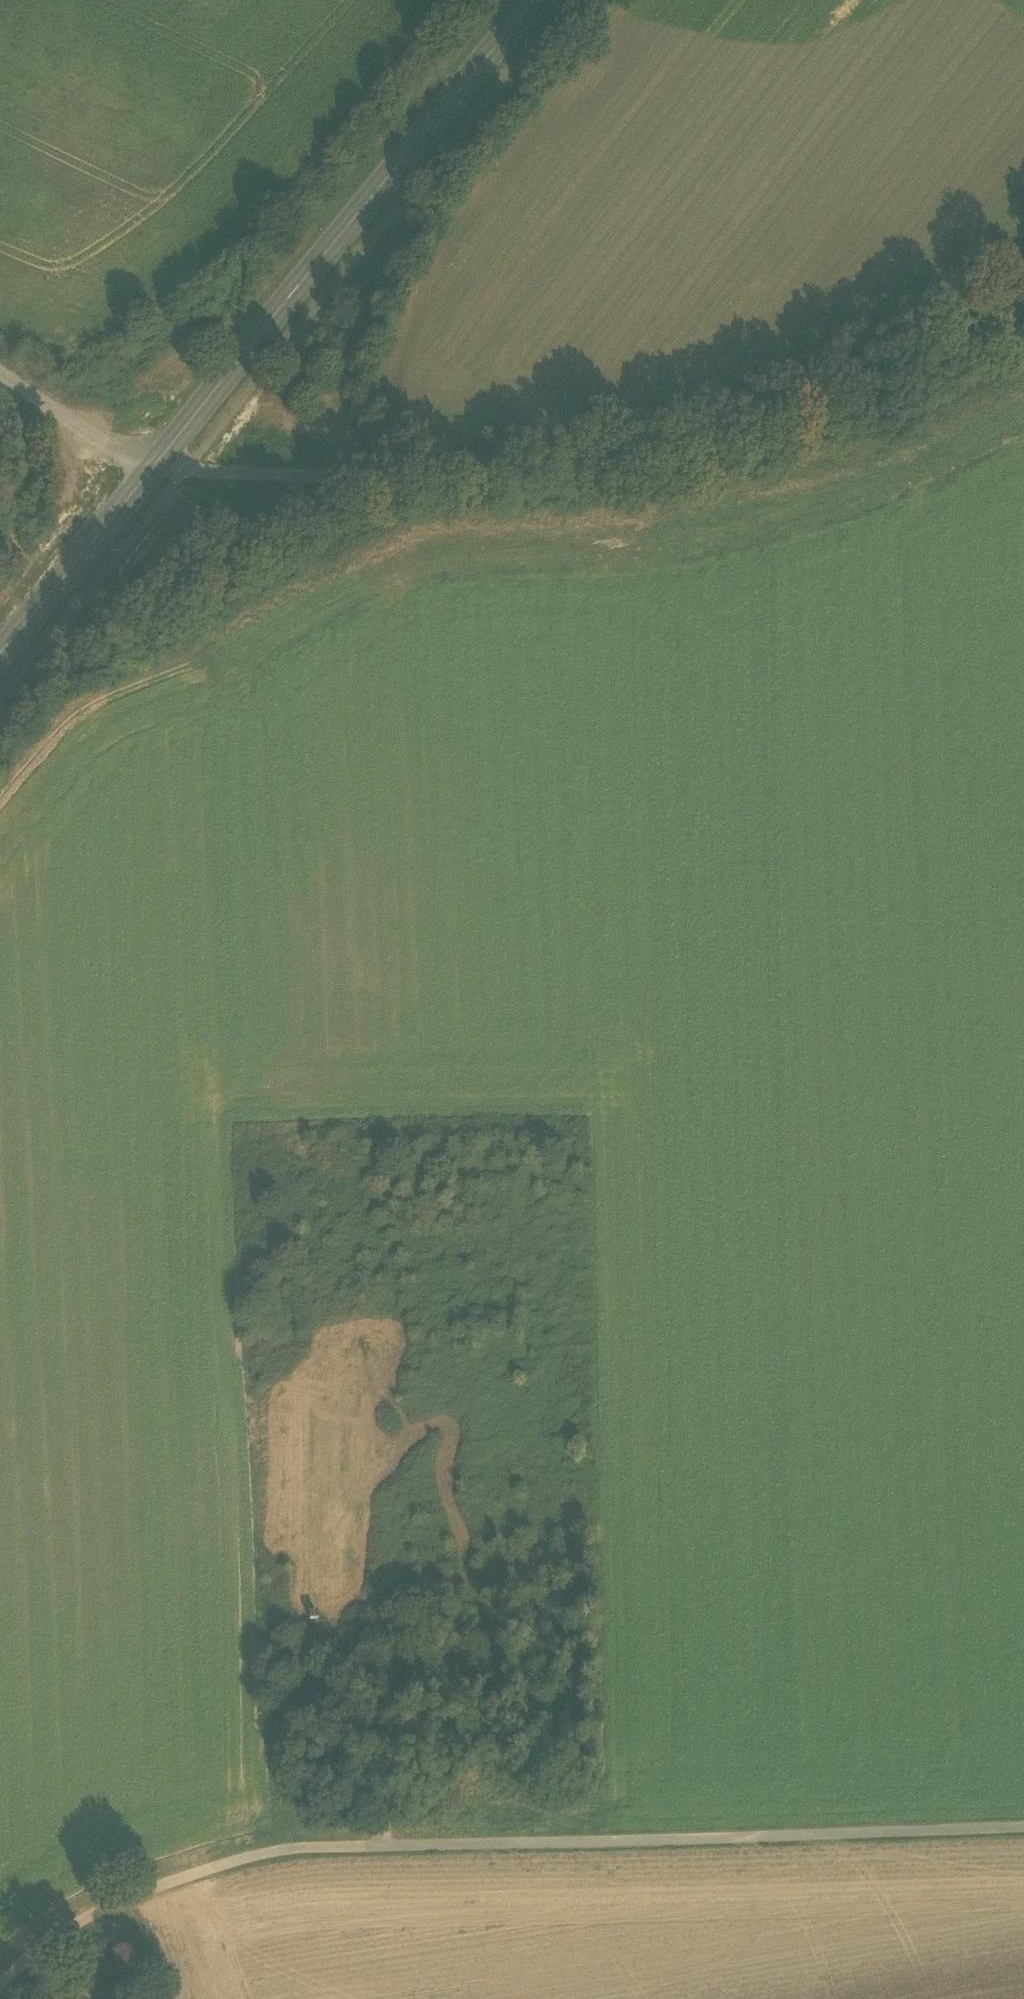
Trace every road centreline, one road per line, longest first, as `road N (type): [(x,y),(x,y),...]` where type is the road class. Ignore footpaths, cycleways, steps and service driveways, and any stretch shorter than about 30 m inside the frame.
road 1 (track): [(1023,1829),(260,1856),(101,1913),(0,1993)]
road 2 (residential): [(1023,316),(981,348),(767,441),(559,483),(210,466),(160,452)]
road 3 (primary): [(532,0),(160,452)]
road 4 (primary): [(160,452),(0,652)]
road 5 (track): [(160,452),(108,434),(0,370)]

